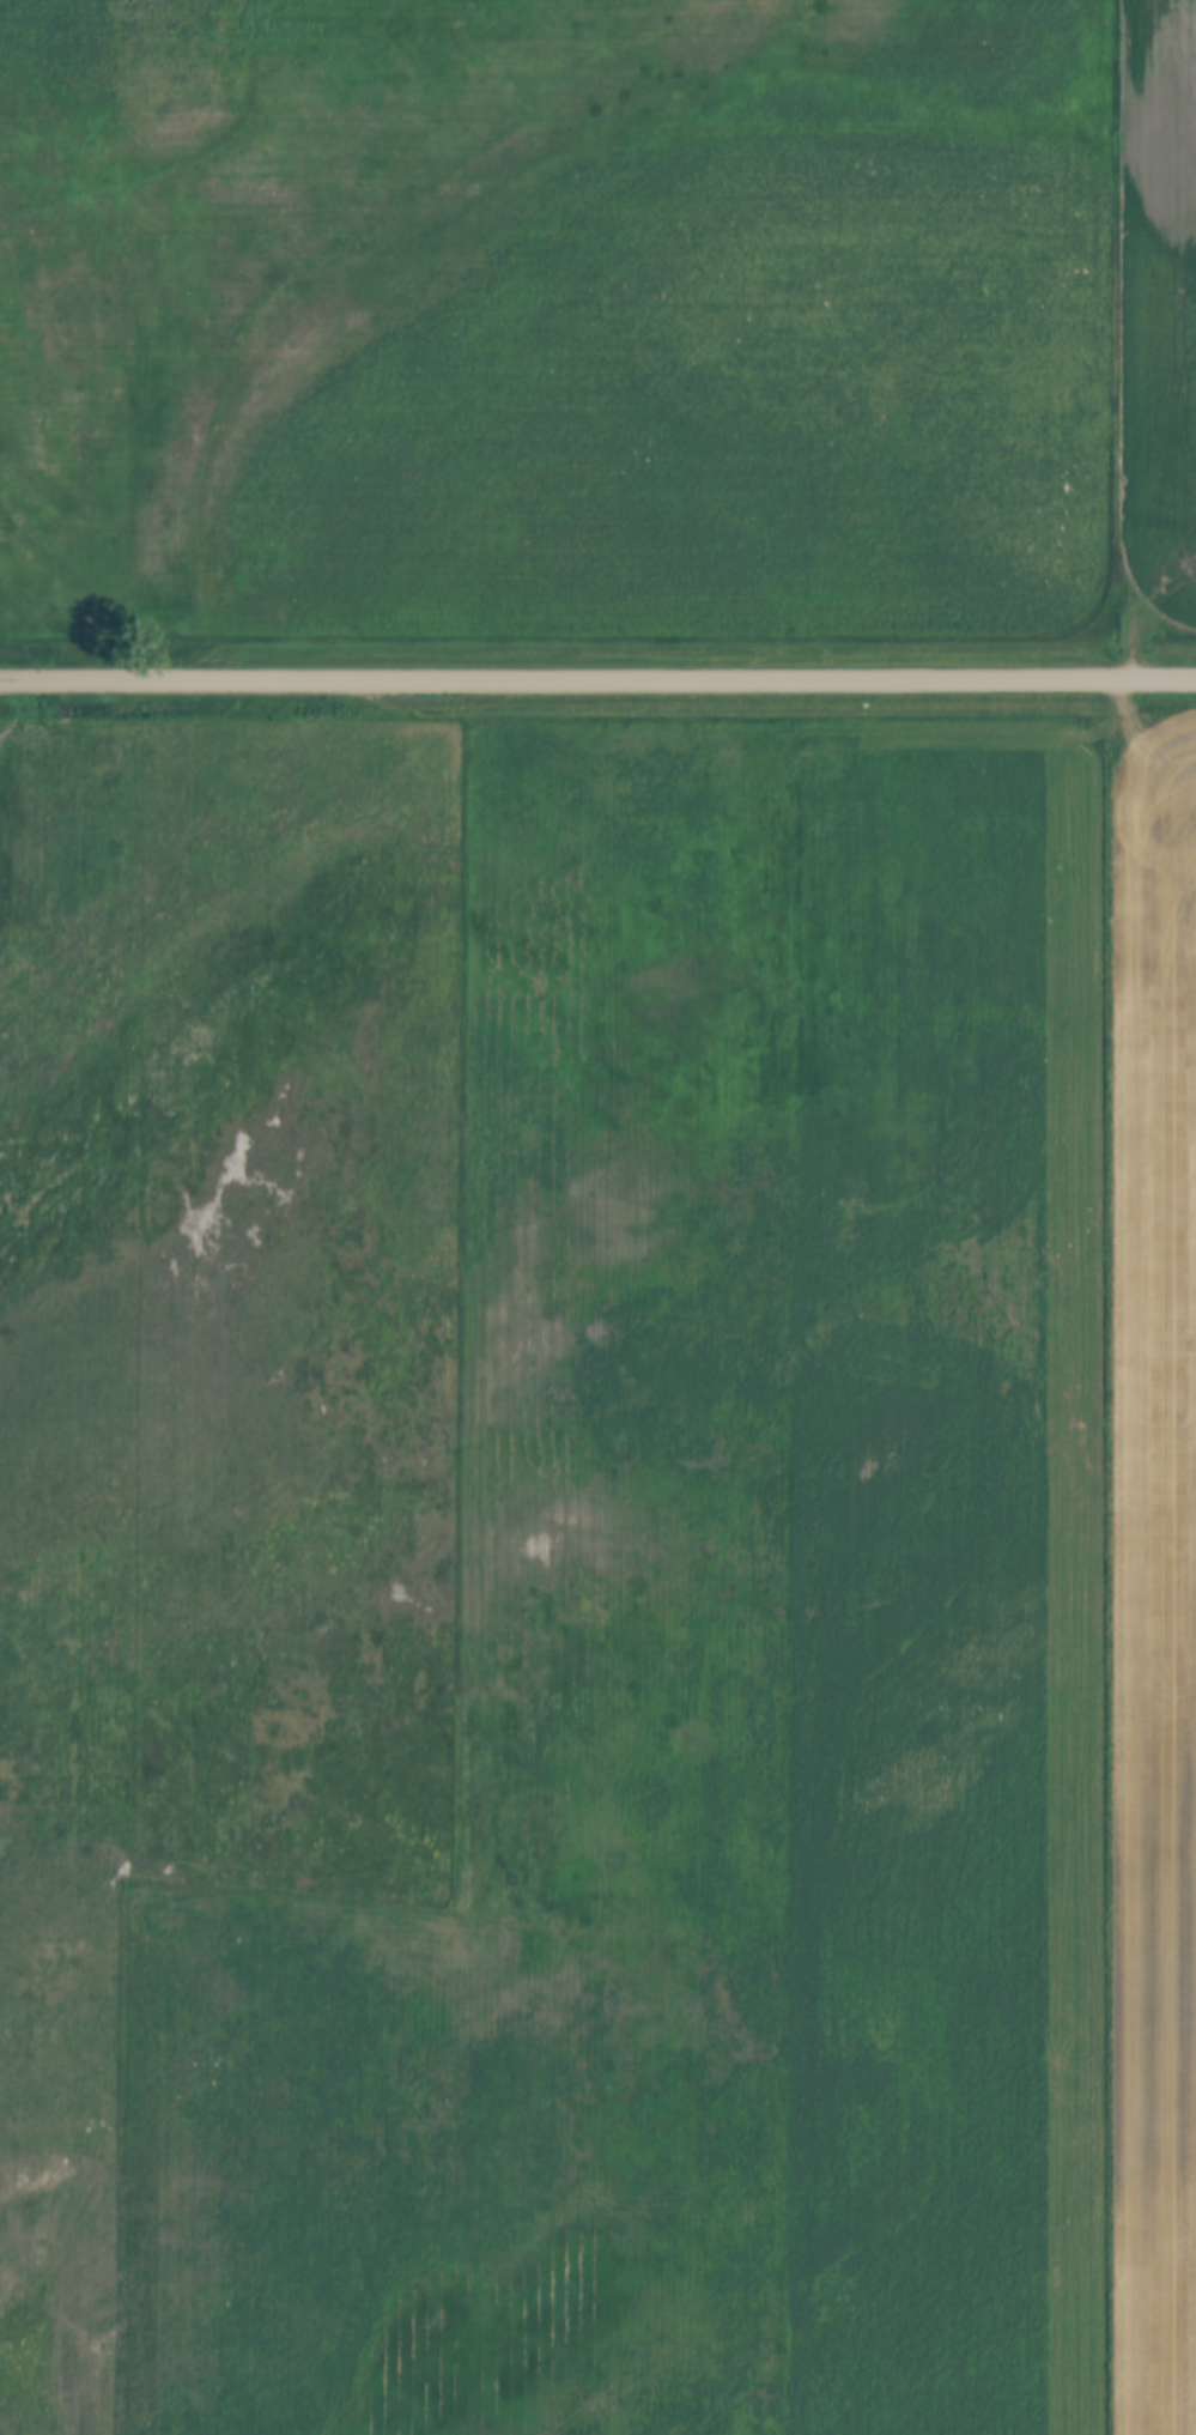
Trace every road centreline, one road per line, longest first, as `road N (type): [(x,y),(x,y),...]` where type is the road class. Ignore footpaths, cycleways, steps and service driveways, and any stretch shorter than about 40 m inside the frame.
road 1 (residential): [(1195,679),(0,679)]
road 2 (track): [(1130,0),(1134,679)]

